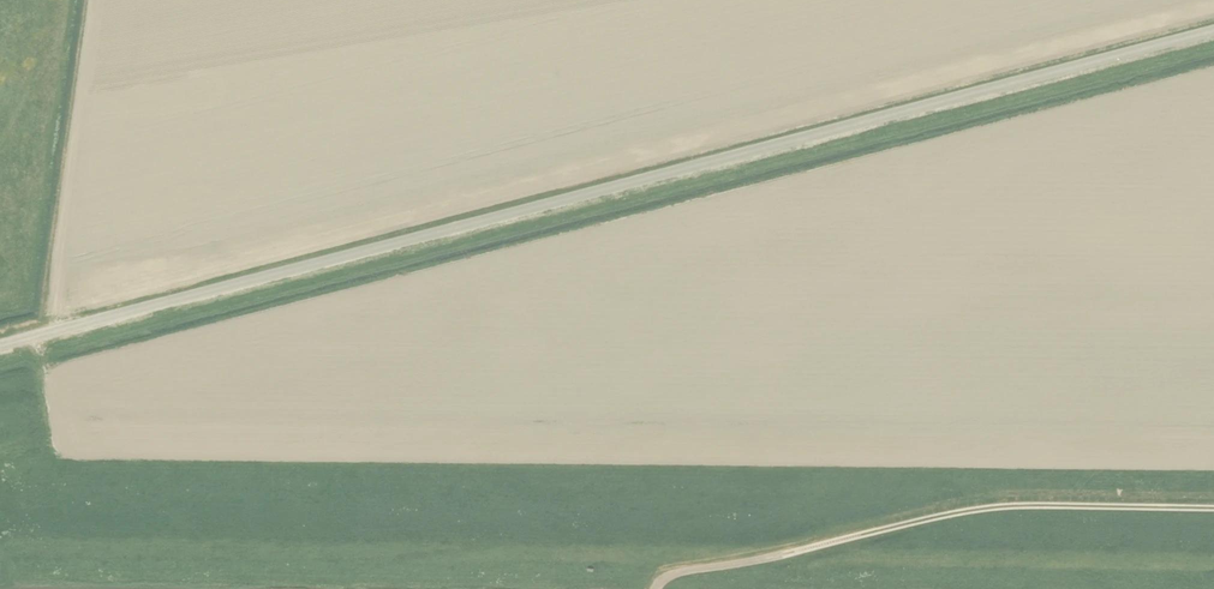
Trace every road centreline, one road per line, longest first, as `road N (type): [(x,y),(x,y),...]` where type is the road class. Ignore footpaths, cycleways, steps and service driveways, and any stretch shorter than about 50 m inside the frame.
road 1 (unclassified): [(1213,27),(0,345)]

